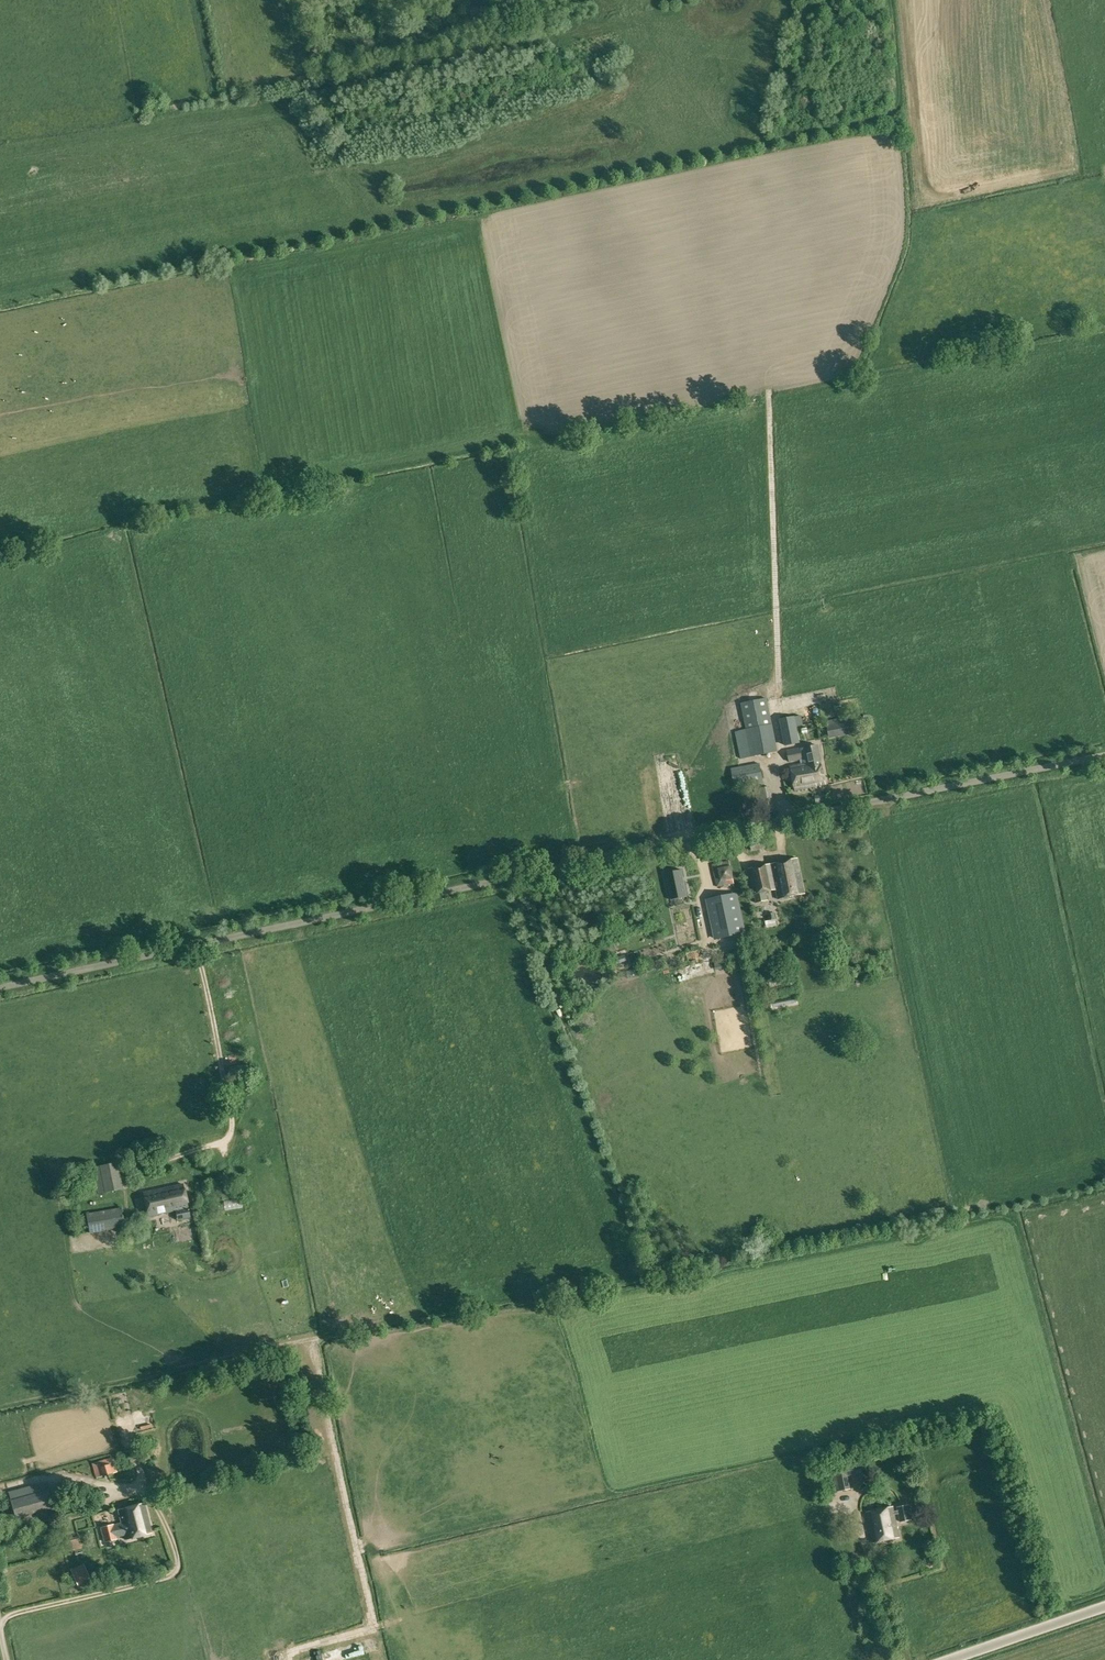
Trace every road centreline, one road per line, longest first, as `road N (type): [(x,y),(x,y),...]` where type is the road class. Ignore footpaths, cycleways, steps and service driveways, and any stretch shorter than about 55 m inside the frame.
road 1 (unclassified): [(0,987),(1104,754)]
road 2 (track): [(281,1659),(372,1628),(308,1339),(0,1405)]
road 3 (track): [(783,753),(772,700),(778,683),(769,390)]
road 4 (unclassified): [(955,1659),(1104,1608)]

